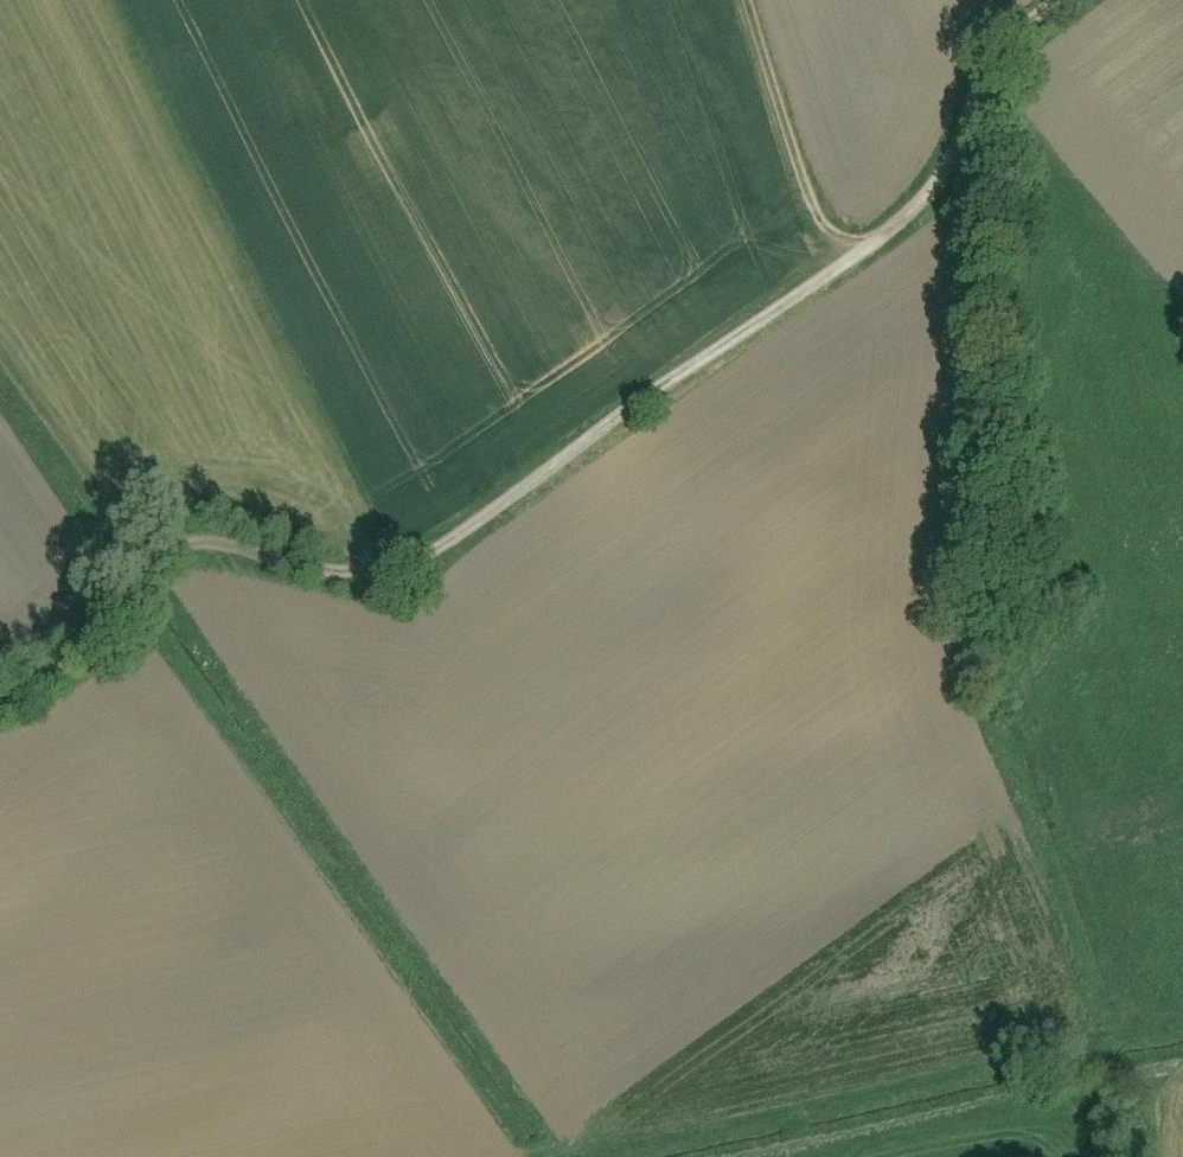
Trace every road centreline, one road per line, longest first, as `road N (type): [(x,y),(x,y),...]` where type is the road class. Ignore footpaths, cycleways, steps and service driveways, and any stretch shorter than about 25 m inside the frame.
road 1 (track): [(1064,0),(983,68),(970,142),(901,225),(489,524),(385,572),(168,549),(129,562),(0,679)]
road 2 (track): [(854,255),(834,245),(802,186),(744,0)]

